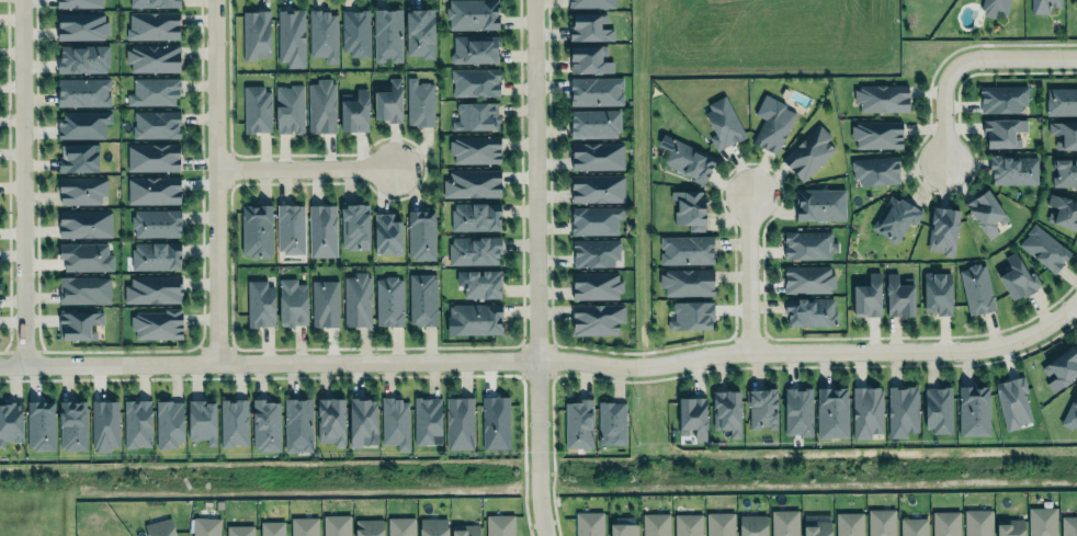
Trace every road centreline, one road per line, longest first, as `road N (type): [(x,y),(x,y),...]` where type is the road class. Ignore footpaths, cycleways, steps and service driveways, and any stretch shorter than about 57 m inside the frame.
road 1 (residential): [(0,362),(535,357),(637,366),(723,352),(967,349),(1025,335),(1076,306)]
road 2 (residential): [(535,0),(535,357),(546,535)]
road 3 (residential): [(18,0),(24,362)]
road 4 (residential): [(213,0),(215,360)]
road 5 (residential): [(955,158),(953,87),(973,57),(1076,55)]
road 6 (residential): [(390,164),(217,167)]
road 7 (residential): [(750,351),(746,179)]

